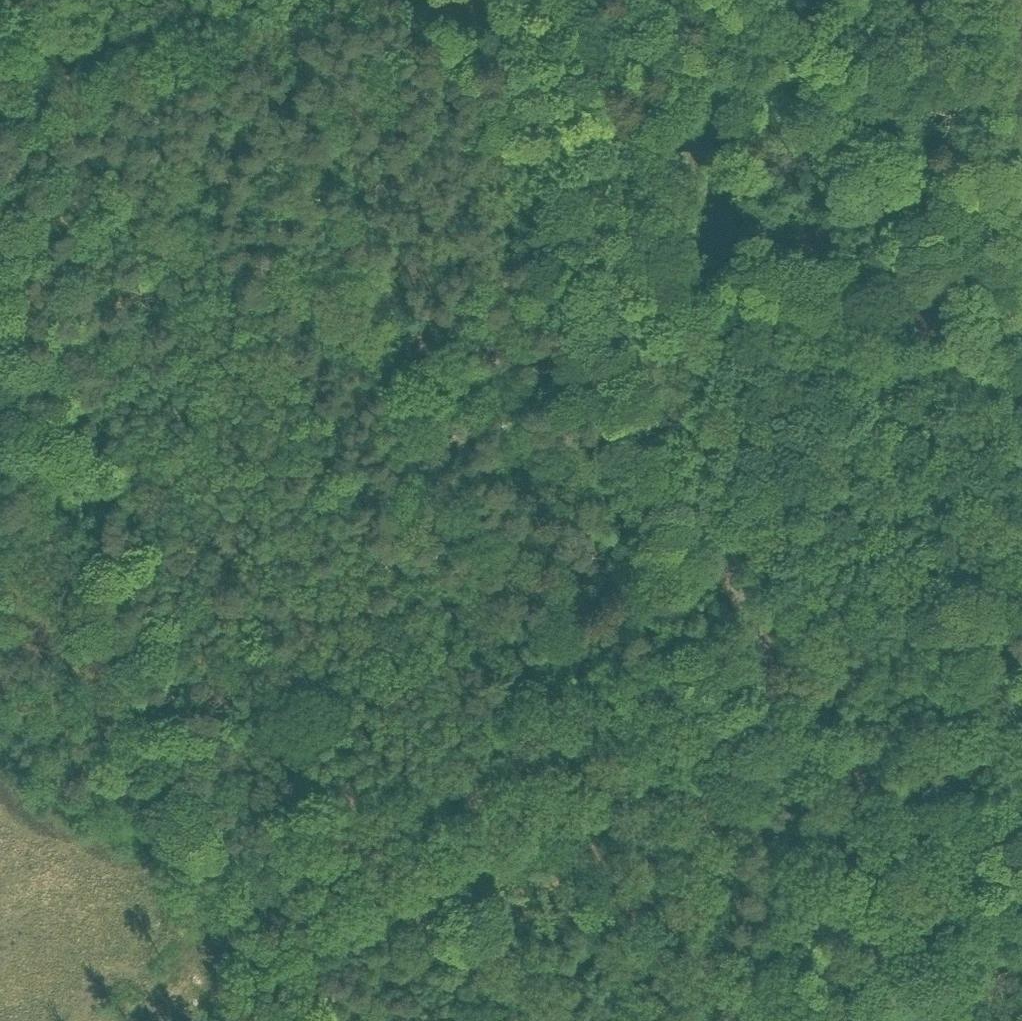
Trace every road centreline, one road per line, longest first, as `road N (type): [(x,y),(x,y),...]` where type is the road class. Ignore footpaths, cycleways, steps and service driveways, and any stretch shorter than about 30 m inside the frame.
road 1 (unclassified): [(893,1020),(515,0)]

